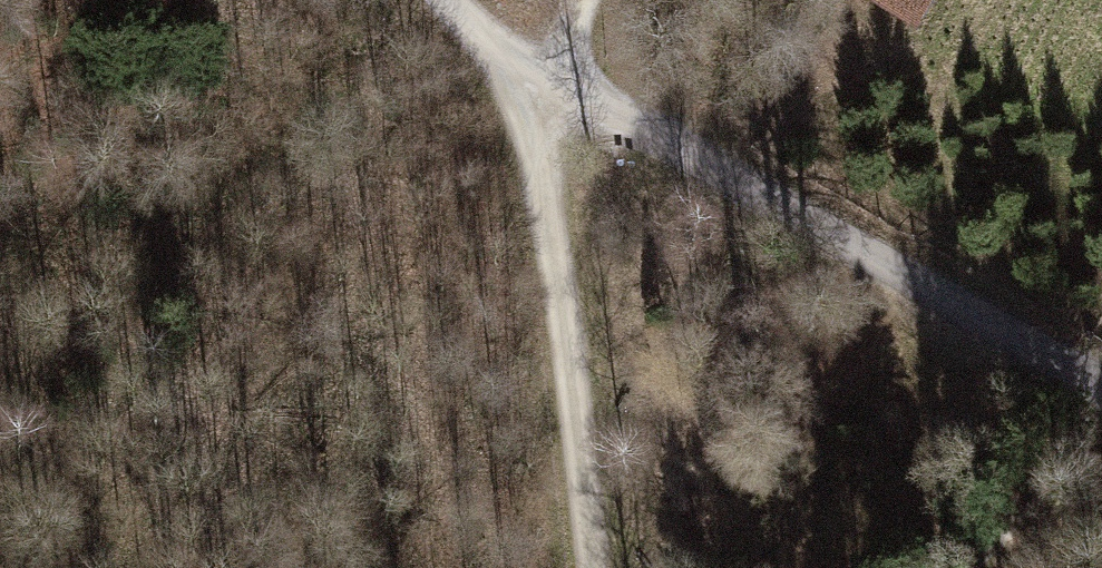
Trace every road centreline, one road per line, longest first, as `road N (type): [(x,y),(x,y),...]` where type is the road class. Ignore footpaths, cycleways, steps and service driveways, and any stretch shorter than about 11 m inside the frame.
road 1 (track): [(461,0),(545,80),(1101,389)]
road 2 (track): [(581,0),(545,80),(541,169),(593,567)]

